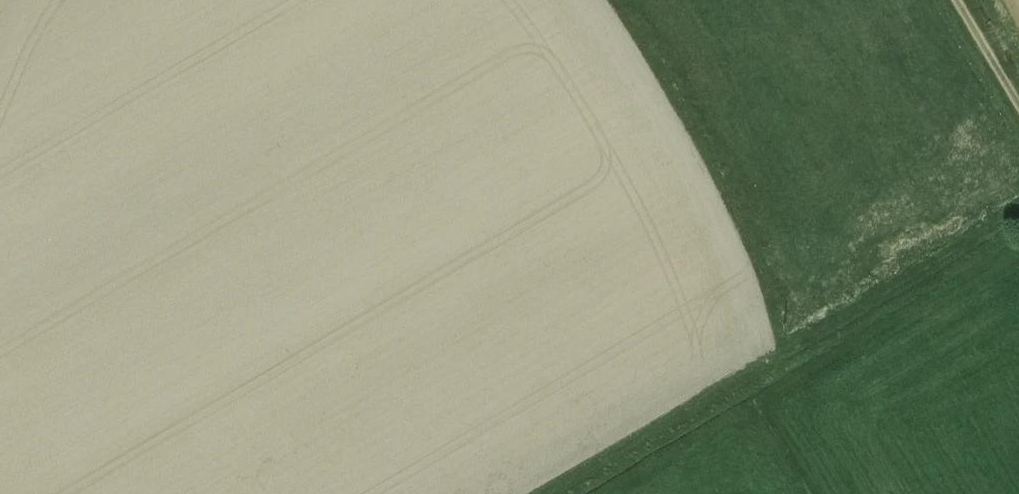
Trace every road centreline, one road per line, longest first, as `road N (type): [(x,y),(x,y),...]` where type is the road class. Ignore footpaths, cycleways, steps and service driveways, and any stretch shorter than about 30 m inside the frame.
road 1 (track): [(1018,110),(952,0)]

